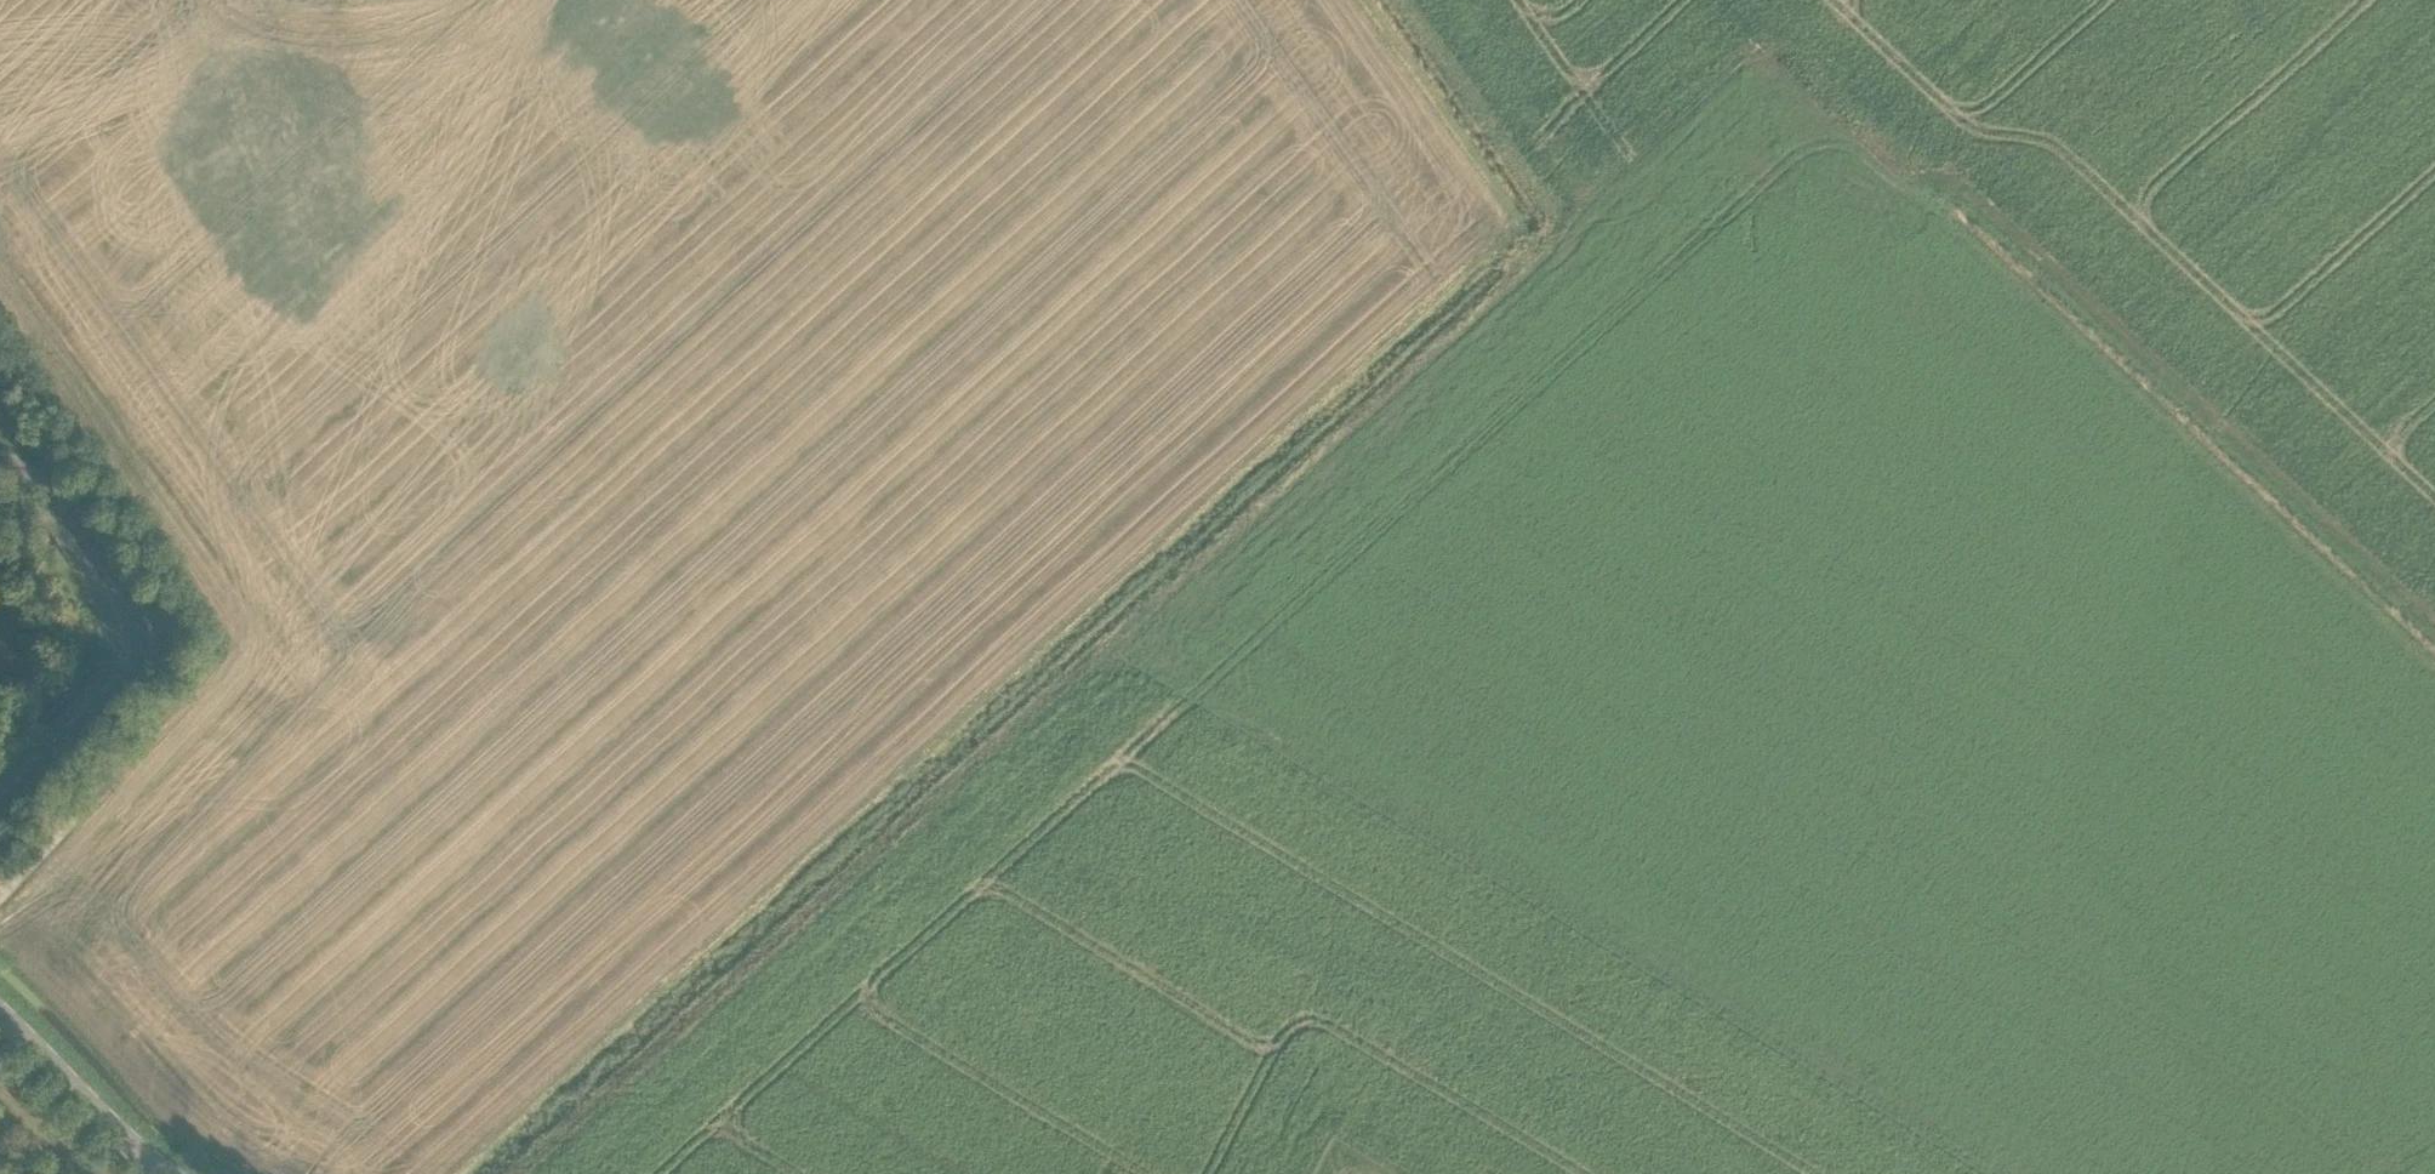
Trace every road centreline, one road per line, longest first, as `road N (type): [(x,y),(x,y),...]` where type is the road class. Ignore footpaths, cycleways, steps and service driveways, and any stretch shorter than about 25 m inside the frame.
road 1 (tertiary): [(163,1173),(0,1014)]

